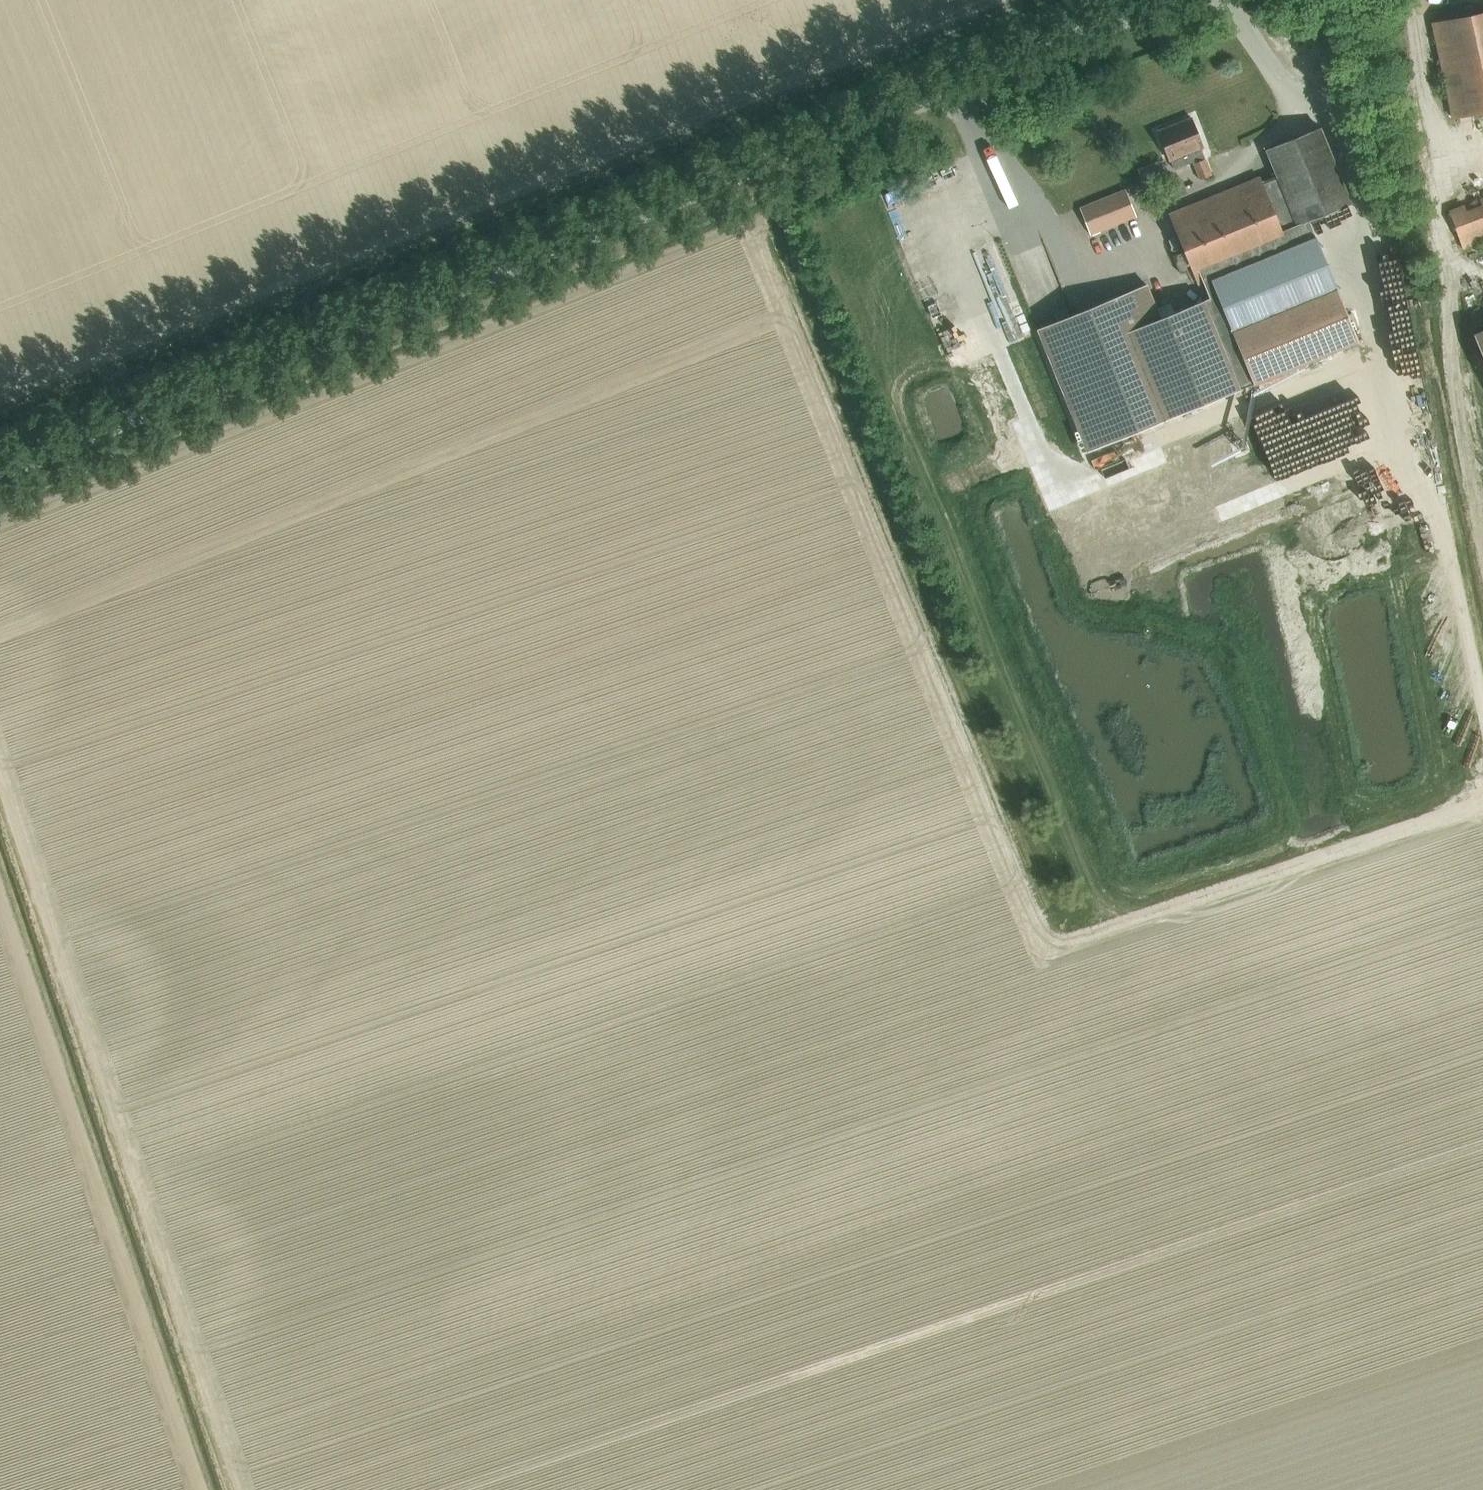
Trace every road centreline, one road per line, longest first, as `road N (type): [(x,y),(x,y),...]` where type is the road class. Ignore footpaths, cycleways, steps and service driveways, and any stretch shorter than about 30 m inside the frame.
road 1 (unclassified): [(0,471),(1171,0)]

